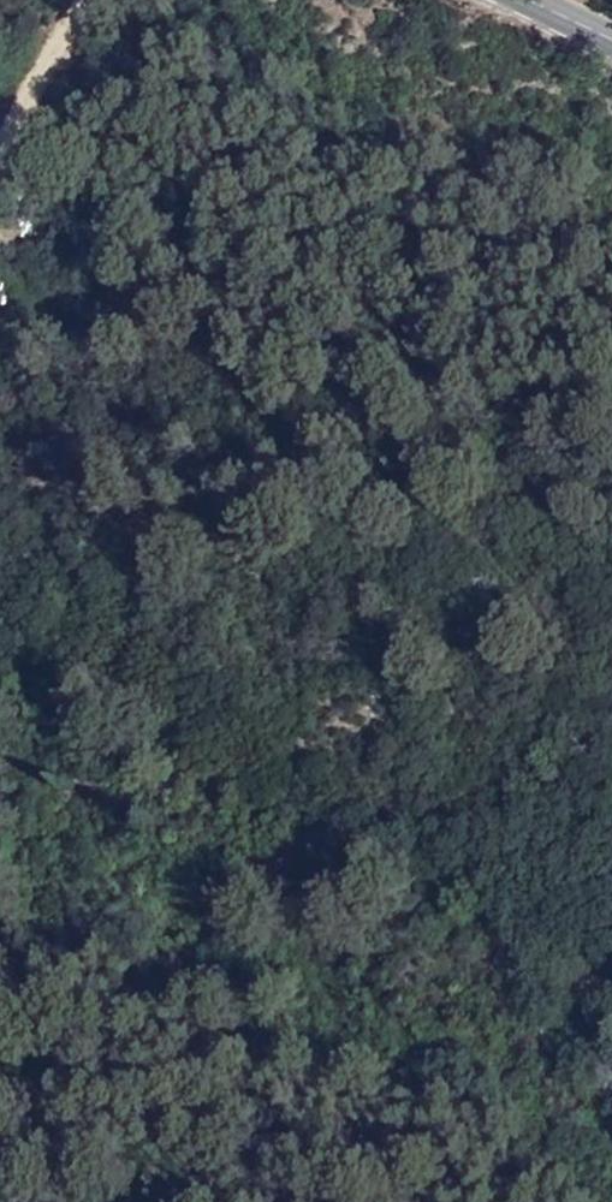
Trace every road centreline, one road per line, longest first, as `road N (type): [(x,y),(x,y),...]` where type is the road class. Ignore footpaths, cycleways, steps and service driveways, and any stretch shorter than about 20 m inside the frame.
road 1 (track): [(94,0),(0,159)]

